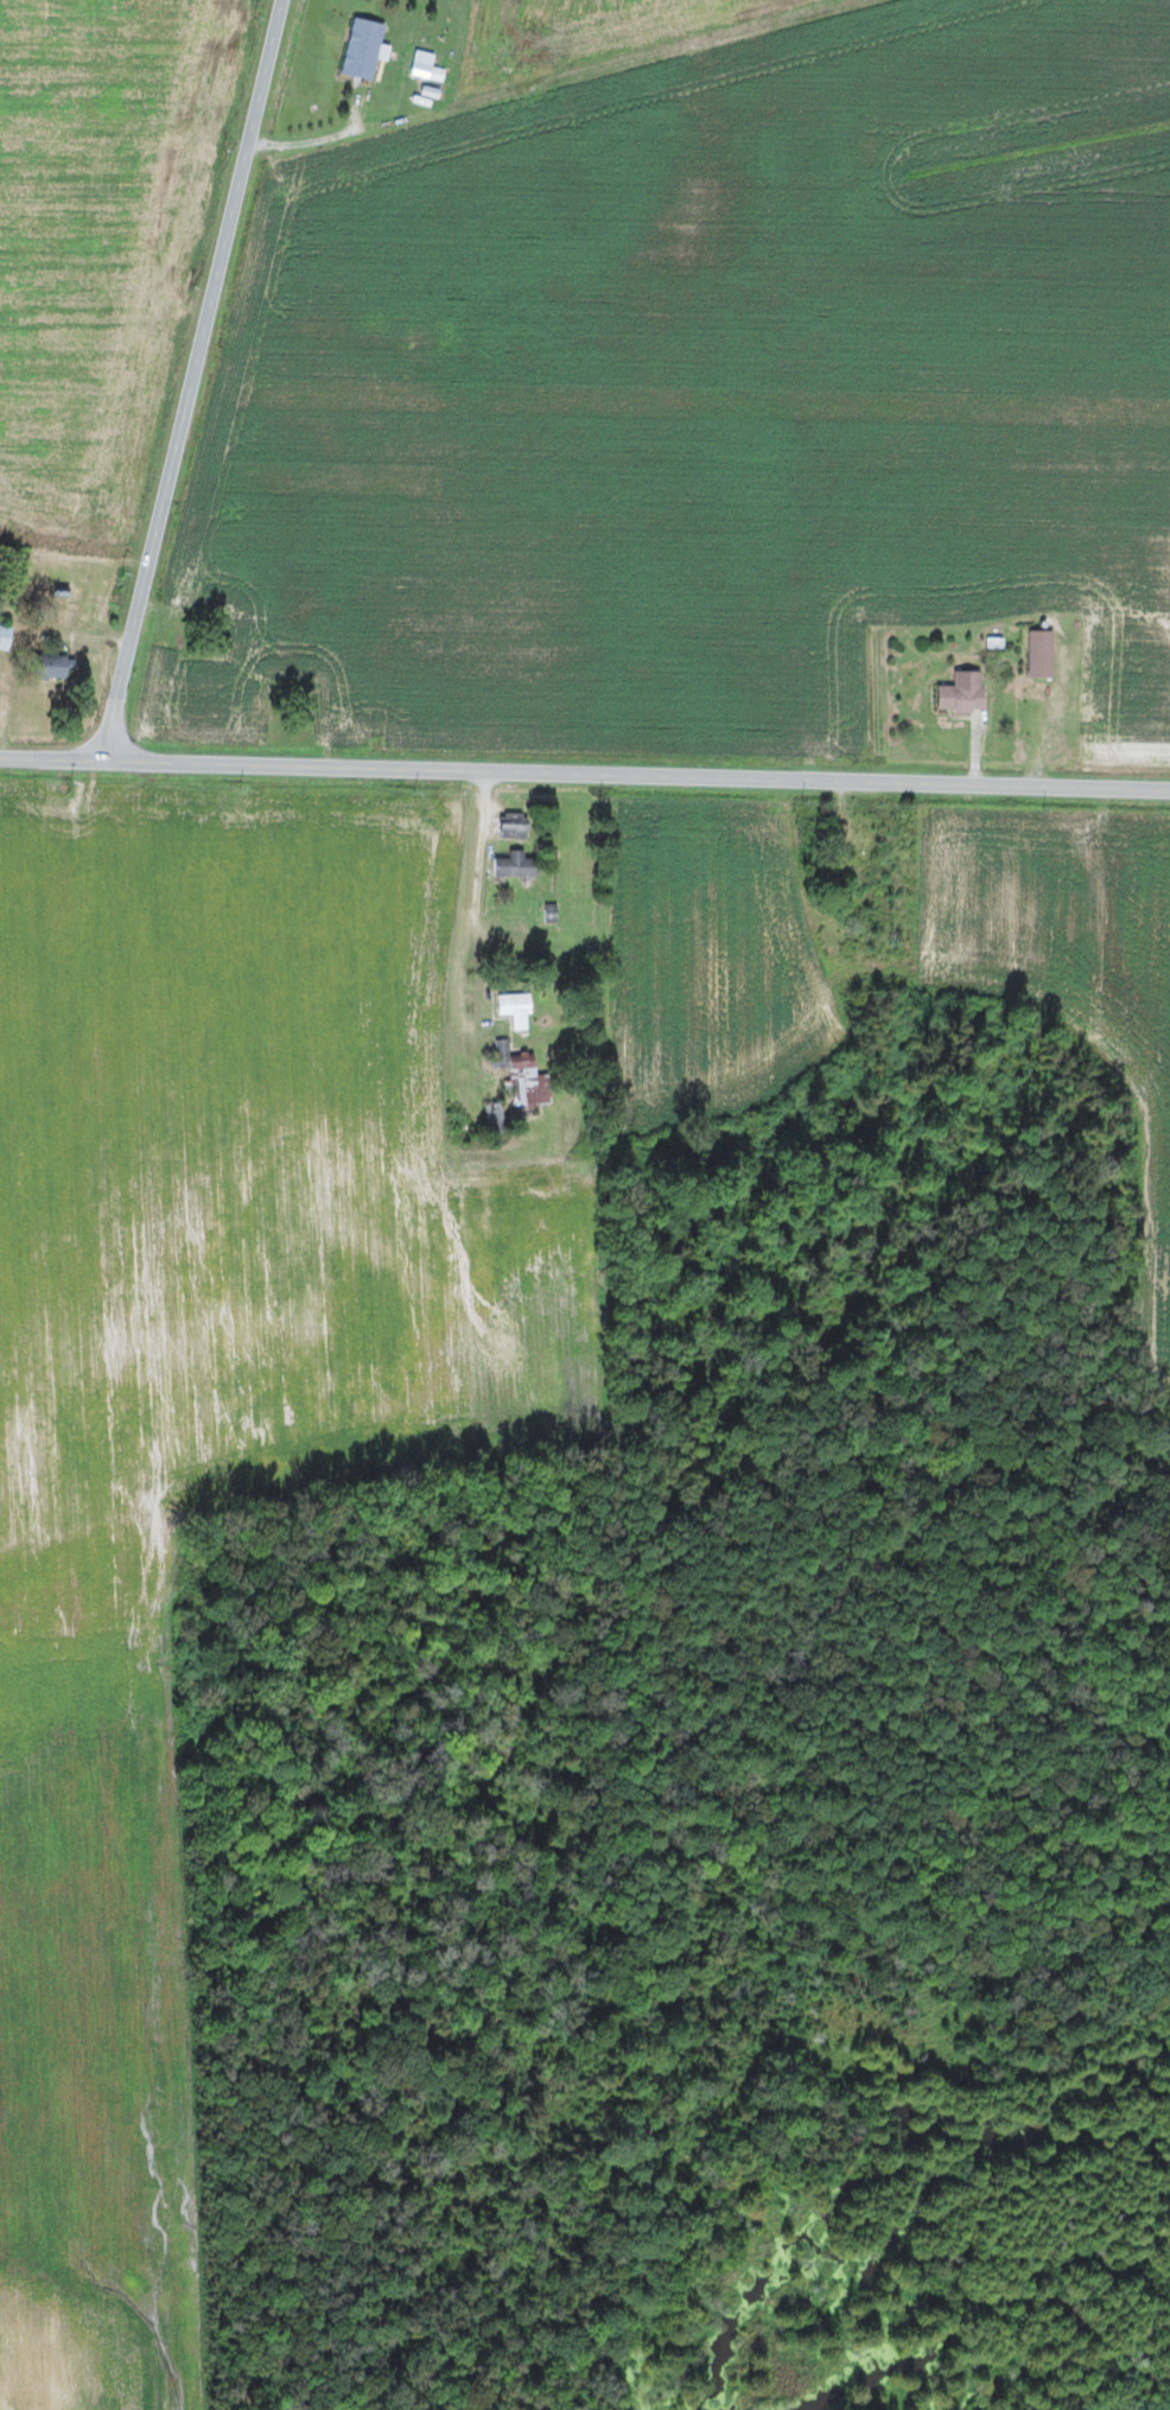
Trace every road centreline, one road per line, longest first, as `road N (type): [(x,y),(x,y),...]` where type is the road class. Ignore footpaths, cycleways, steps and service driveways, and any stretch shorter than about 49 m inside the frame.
road 1 (tertiary): [(100,761),(1169,789)]
road 2 (residential): [(100,761),(289,0)]

